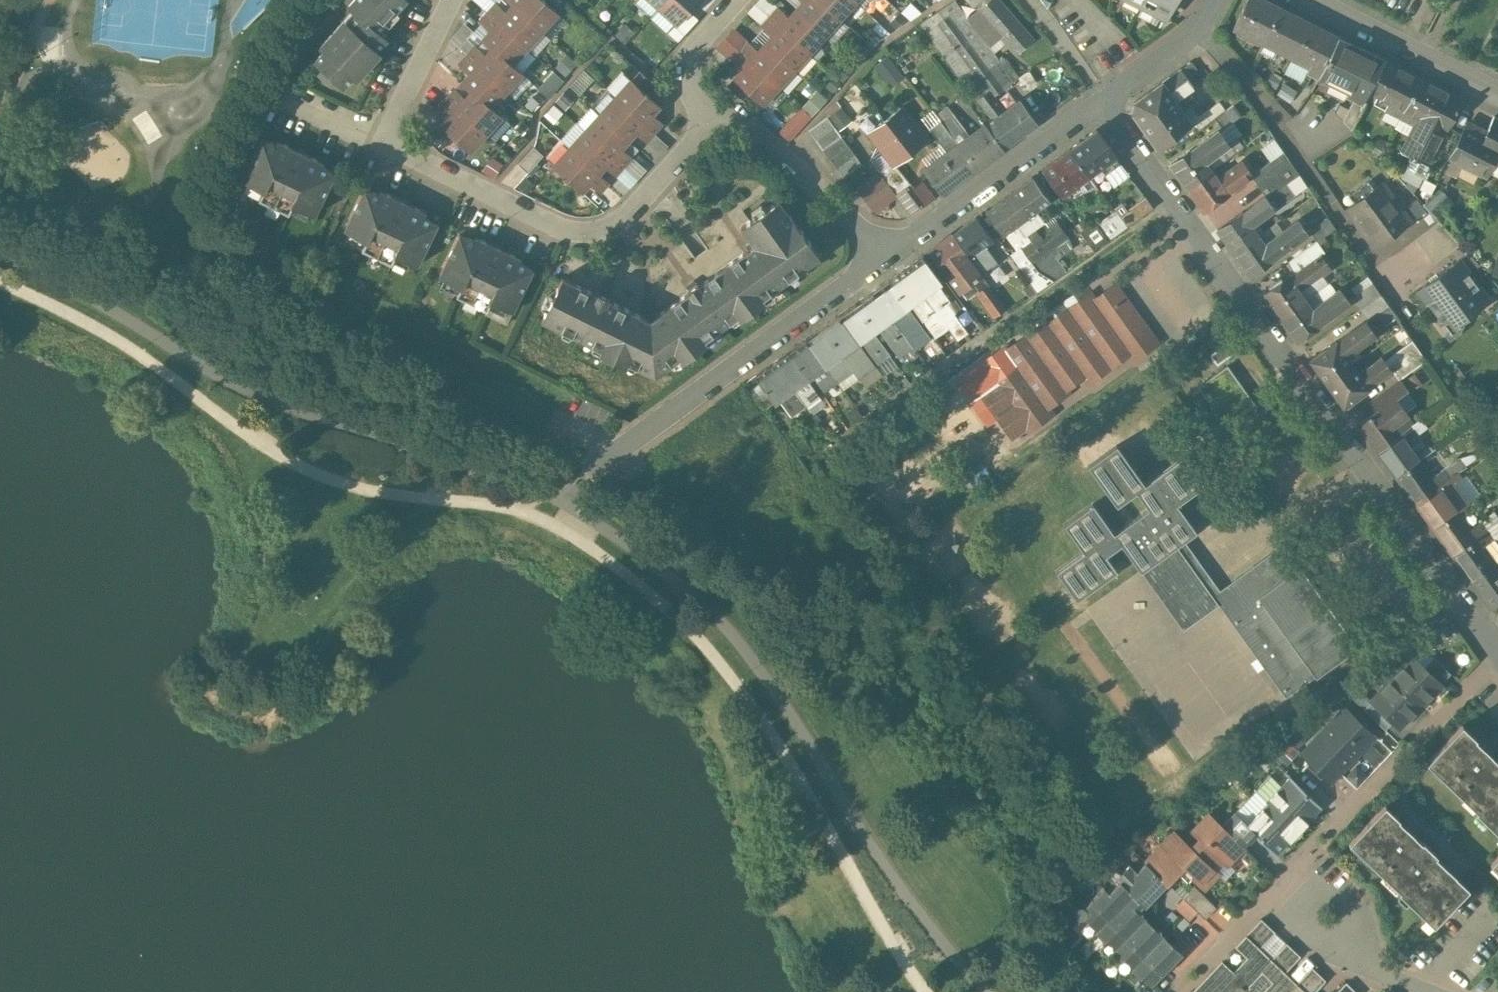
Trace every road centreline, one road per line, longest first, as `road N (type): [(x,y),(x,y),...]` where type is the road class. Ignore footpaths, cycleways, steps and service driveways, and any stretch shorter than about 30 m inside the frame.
road 1 (residential): [(1100,101),(1494,643)]
road 2 (residential): [(724,106),(651,186),(595,218),(530,206),(387,137)]
road 3 (residential): [(890,251),(593,461)]
road 4 (residential): [(1100,101),(890,251)]
road 5 (residential): [(890,251),(724,106)]
road 6 (residential): [(1355,803),(1497,651)]
road 7 (residential): [(1497,90),(1314,0)]
road 8 (residential): [(1449,991),(1383,966),(1348,940),(1324,906)]
road 9 (residential): [(1214,0),(1184,40),(1100,101)]
road 10 (residential): [(387,137),(453,0)]
road 11 (residential): [(1290,871),(1188,978)]
road 12 (residential): [(734,0),(698,48),(693,72),(724,106)]

